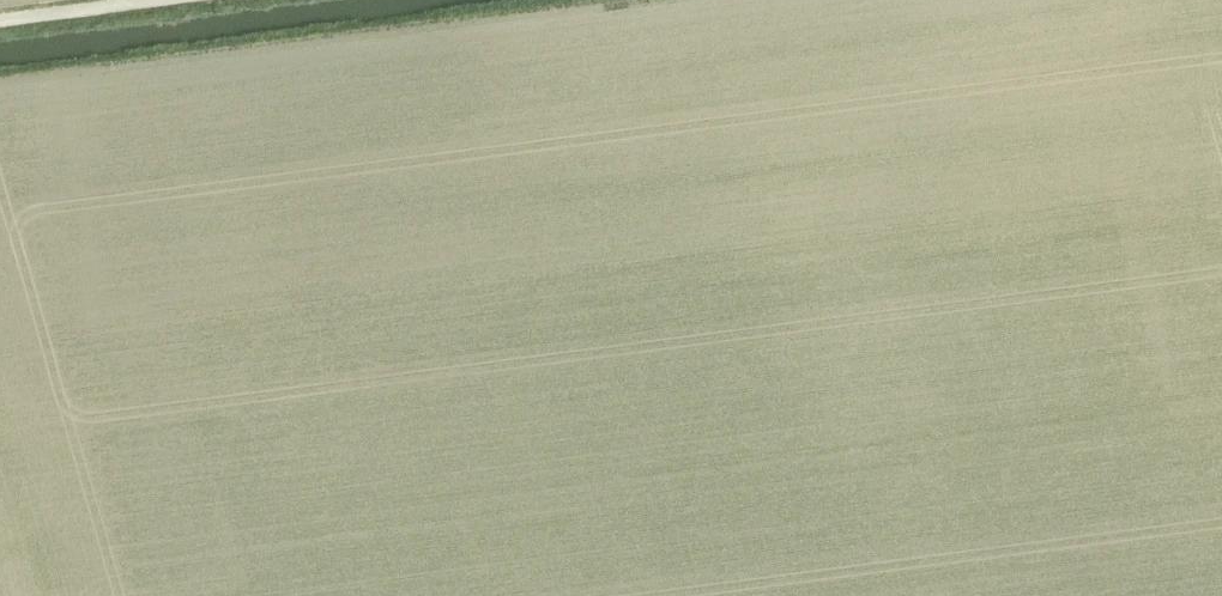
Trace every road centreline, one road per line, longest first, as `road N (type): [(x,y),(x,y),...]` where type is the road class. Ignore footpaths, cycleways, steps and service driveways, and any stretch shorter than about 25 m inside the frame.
road 1 (track): [(0,21),(157,0)]

